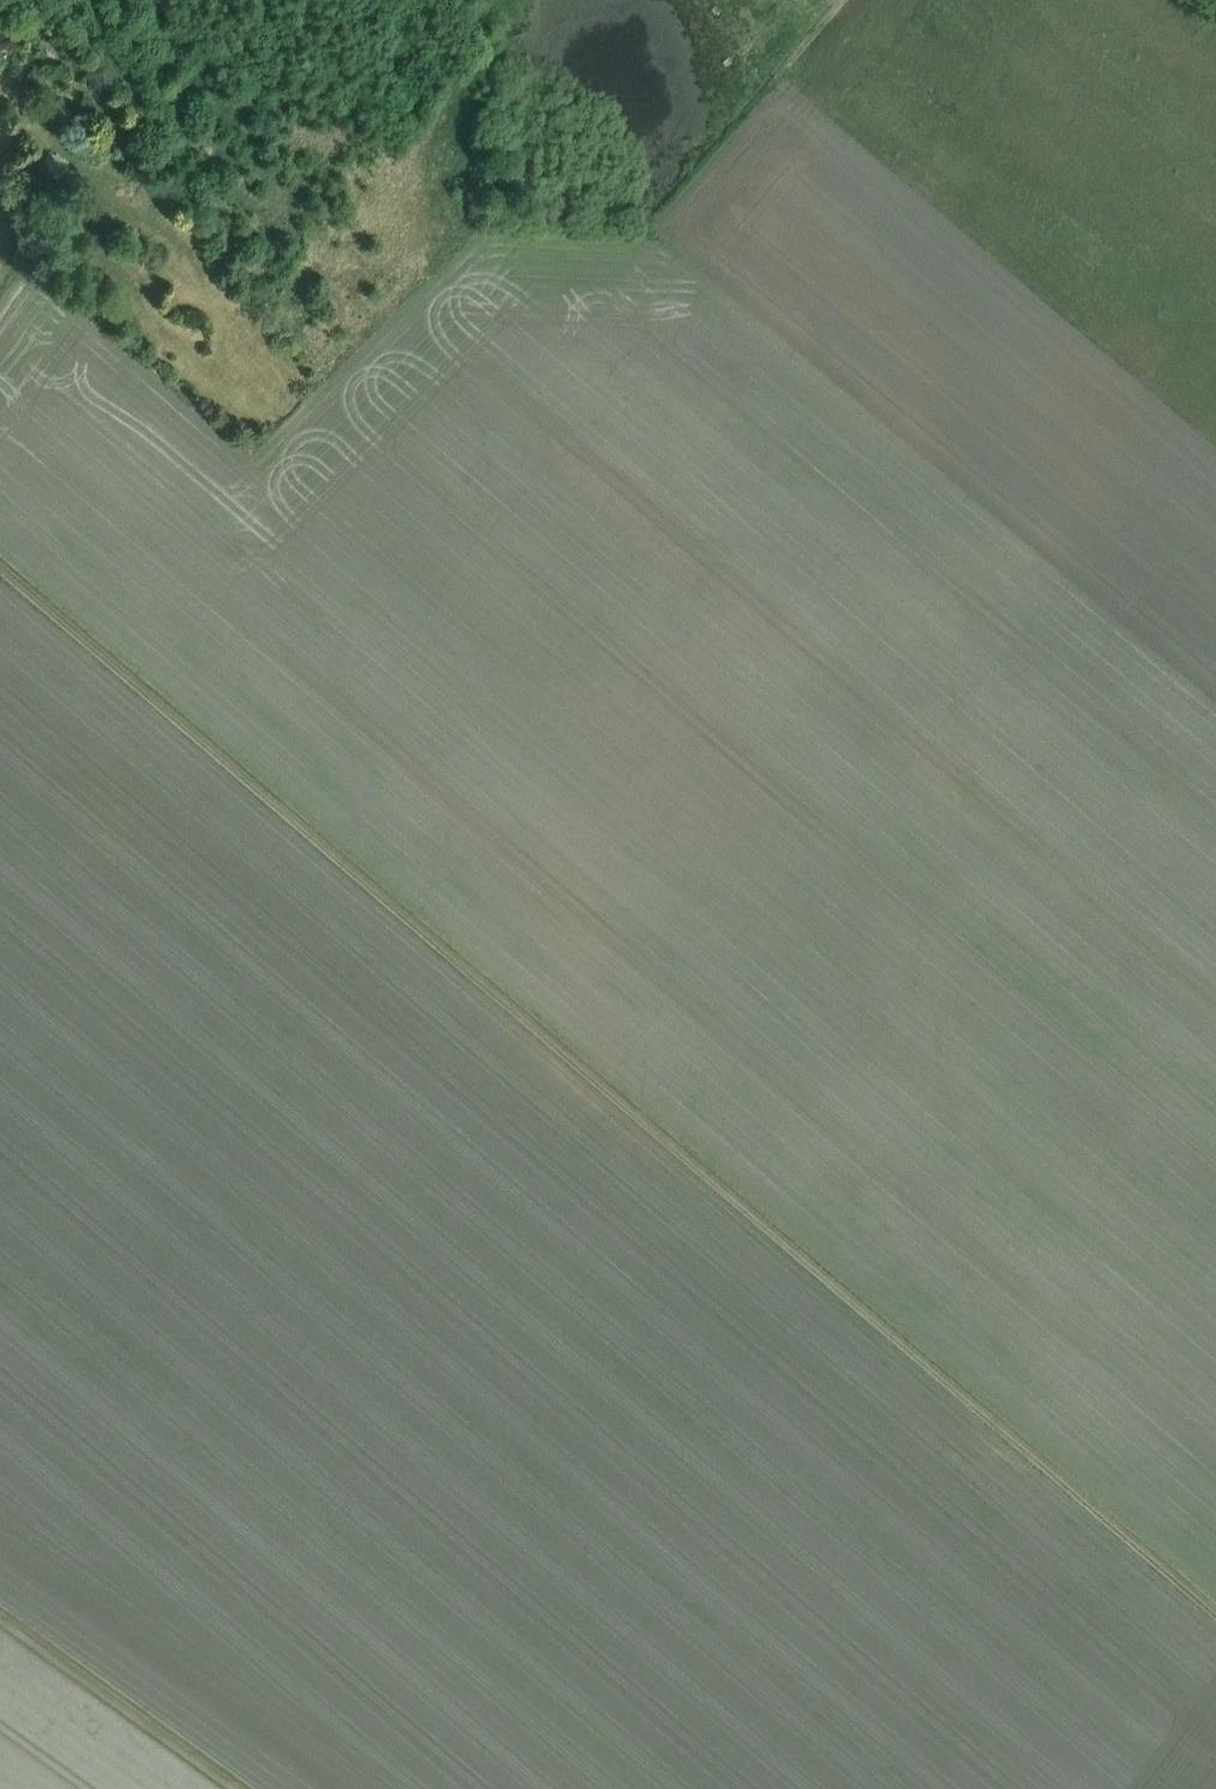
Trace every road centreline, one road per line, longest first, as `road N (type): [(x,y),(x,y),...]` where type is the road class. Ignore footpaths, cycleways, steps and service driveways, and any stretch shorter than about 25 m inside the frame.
road 1 (track): [(1215,1612),(0,566)]
road 2 (track): [(0,1617),(236,1788)]

